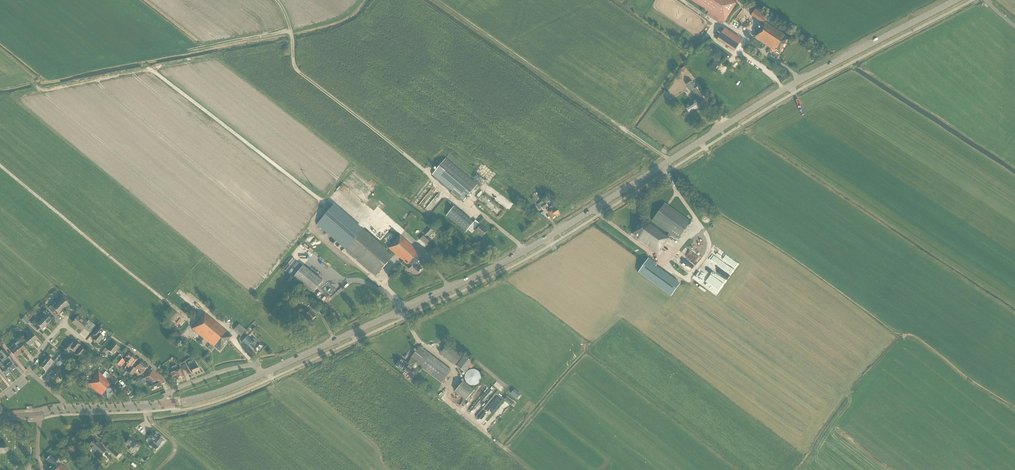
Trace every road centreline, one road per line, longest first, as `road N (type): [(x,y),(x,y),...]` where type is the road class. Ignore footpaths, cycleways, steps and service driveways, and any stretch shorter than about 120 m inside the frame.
road 1 (tertiary): [(171,404),(252,379),(488,270),(760,104),(954,0)]
road 2 (track): [(214,373),(183,342),(193,324),(0,165)]
road 3 (track): [(469,205),(300,73),(276,0)]
road 4 (track): [(327,205),(140,61)]
road 5 (track): [(448,386),(447,401),(532,469)]

